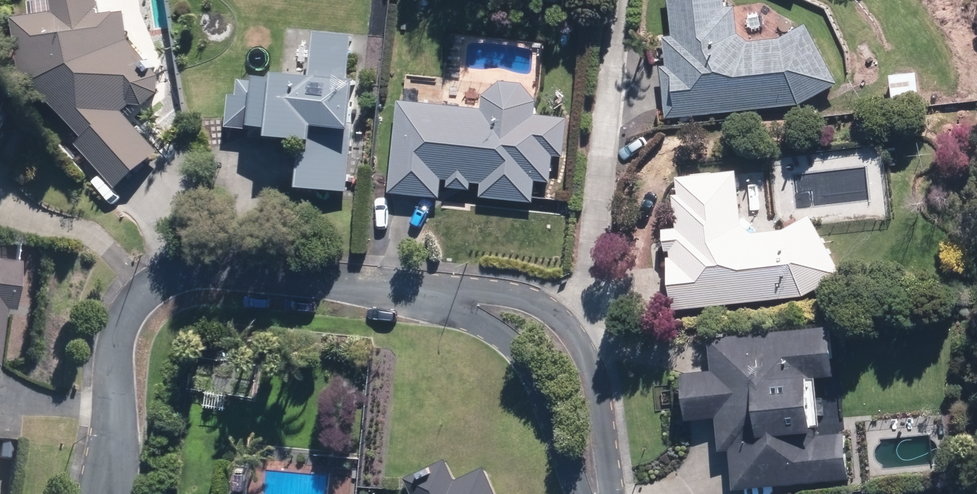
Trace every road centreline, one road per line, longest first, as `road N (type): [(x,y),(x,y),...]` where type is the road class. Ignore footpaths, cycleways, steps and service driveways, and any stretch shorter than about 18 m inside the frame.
road 1 (residential): [(111,456),(120,327),(134,297),(166,275),(429,289)]
road 2 (residential): [(429,289),(547,305),(577,332),(601,401),(612,493)]
road 3 (residential): [(590,493),(513,351),(457,301),(429,289)]

